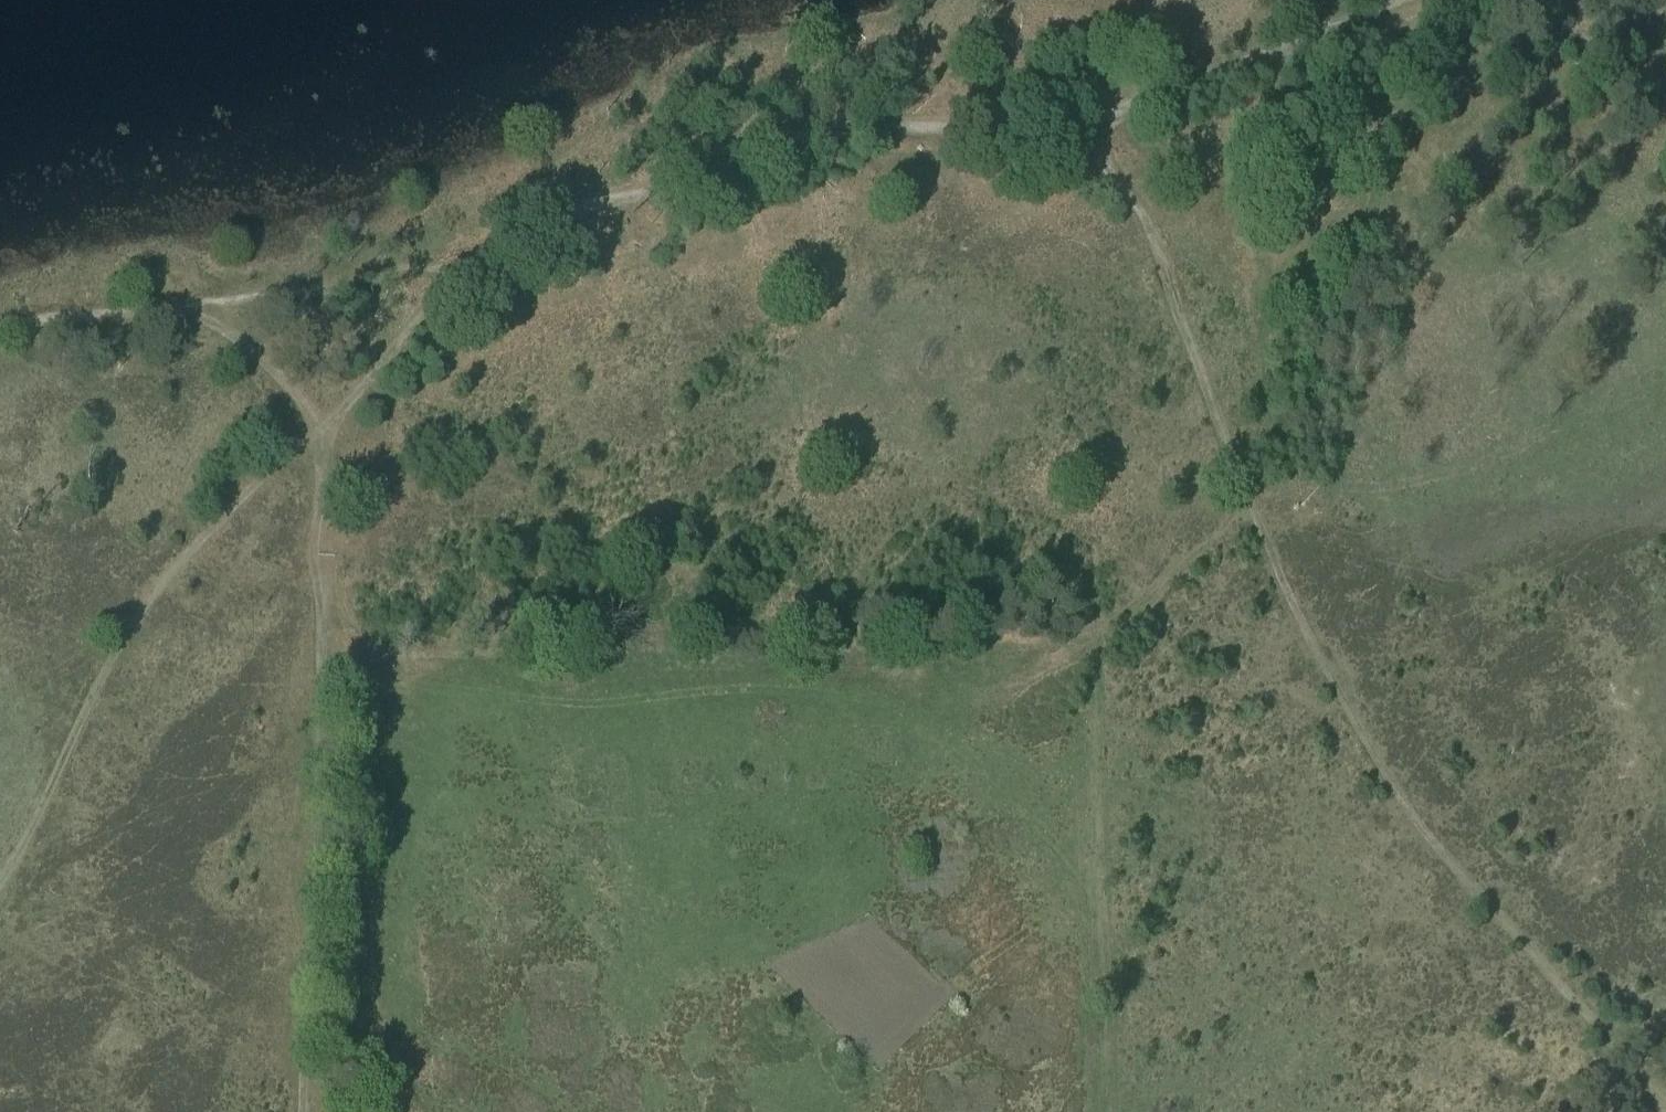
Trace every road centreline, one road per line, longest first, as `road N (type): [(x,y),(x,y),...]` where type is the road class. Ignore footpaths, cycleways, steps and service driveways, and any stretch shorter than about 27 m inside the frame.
road 1 (track): [(1394,0),(1189,87),(1078,123),(904,128),(729,163),(463,262),(170,310),(0,325)]
road 2 (track): [(1660,1111),(1430,831),(1303,660),(1078,123)]

